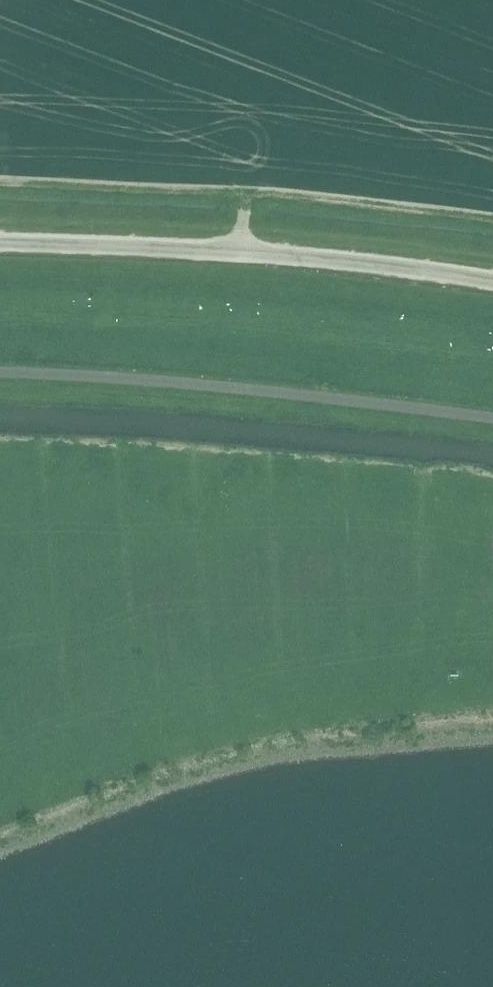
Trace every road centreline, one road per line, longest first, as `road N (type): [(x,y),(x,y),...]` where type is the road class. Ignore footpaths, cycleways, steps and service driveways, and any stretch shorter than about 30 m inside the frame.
road 1 (unclassified): [(0,243),(241,252),(492,282)]

